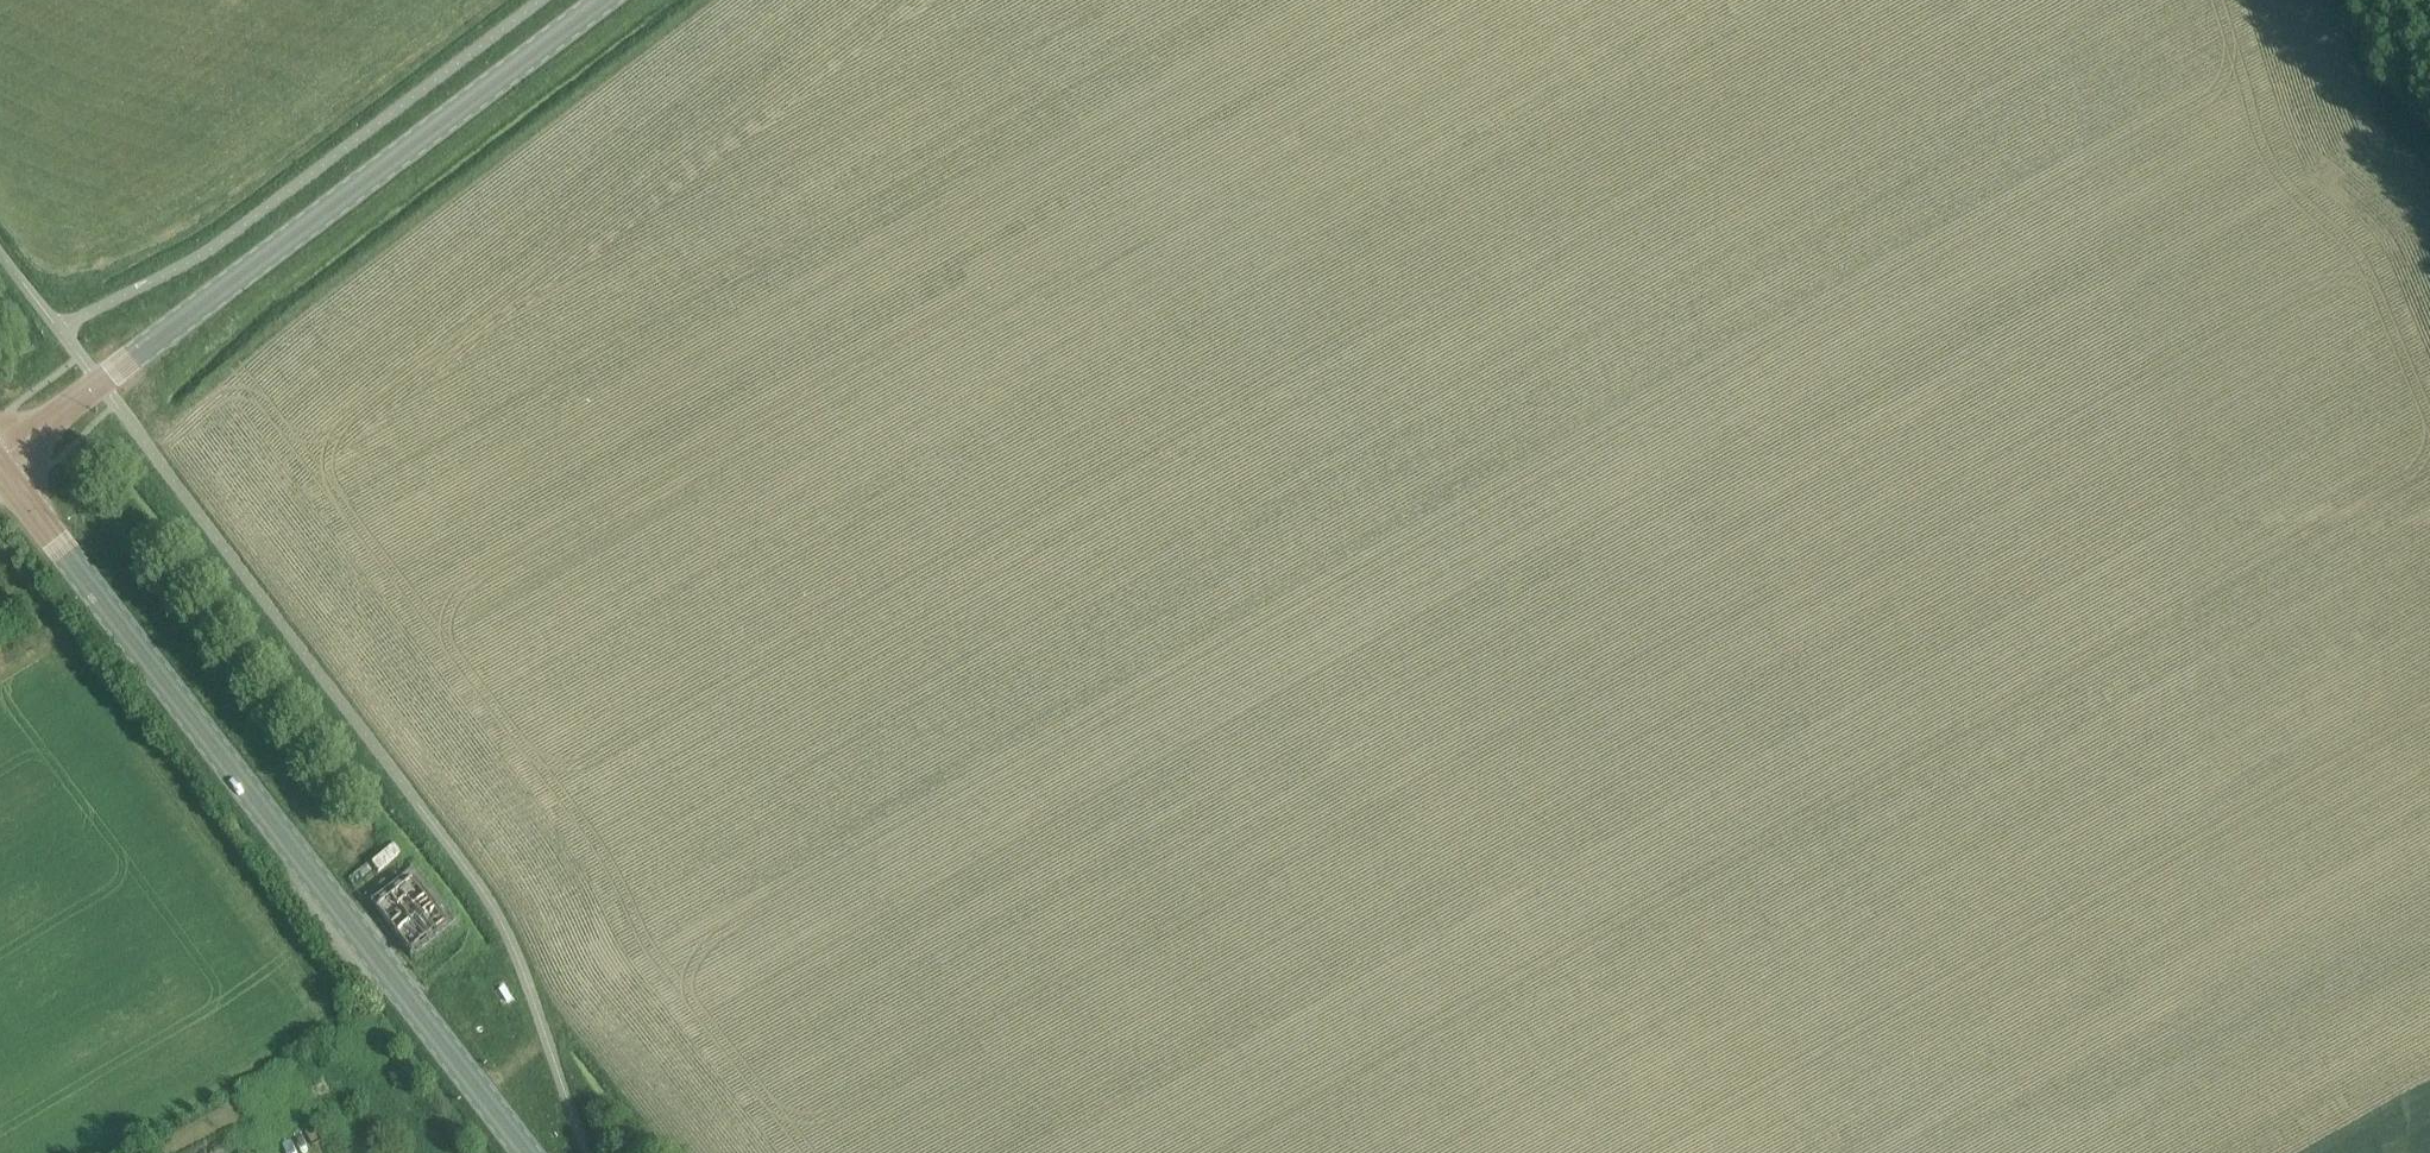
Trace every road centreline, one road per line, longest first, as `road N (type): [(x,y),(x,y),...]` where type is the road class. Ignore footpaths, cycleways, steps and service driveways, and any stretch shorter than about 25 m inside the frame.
road 1 (secondary): [(528,1152),(0,469)]
road 2 (secondary): [(0,463),(631,0)]

